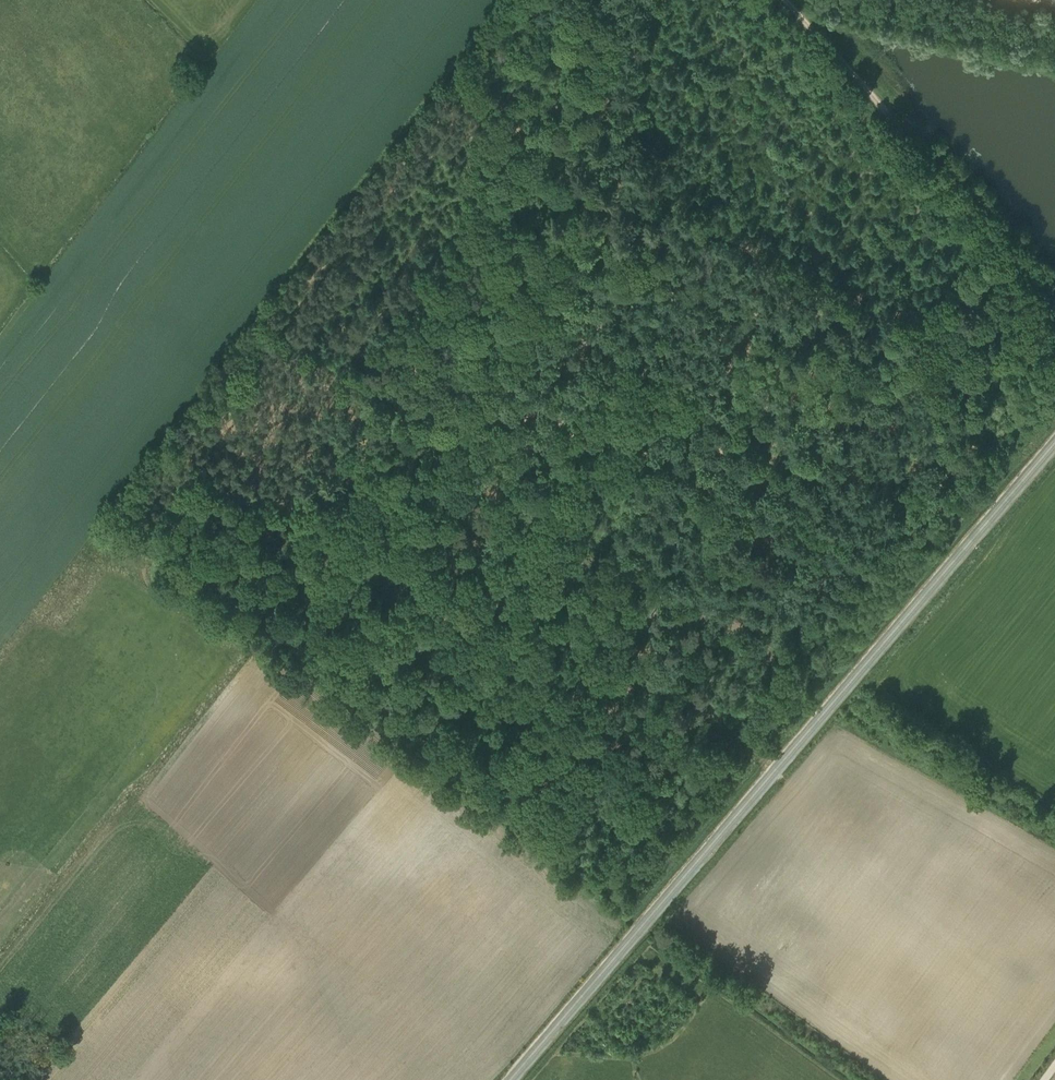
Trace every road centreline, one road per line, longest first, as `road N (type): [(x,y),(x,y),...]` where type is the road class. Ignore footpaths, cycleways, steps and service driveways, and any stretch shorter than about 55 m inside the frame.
road 1 (track): [(1054,304),(782,0)]

